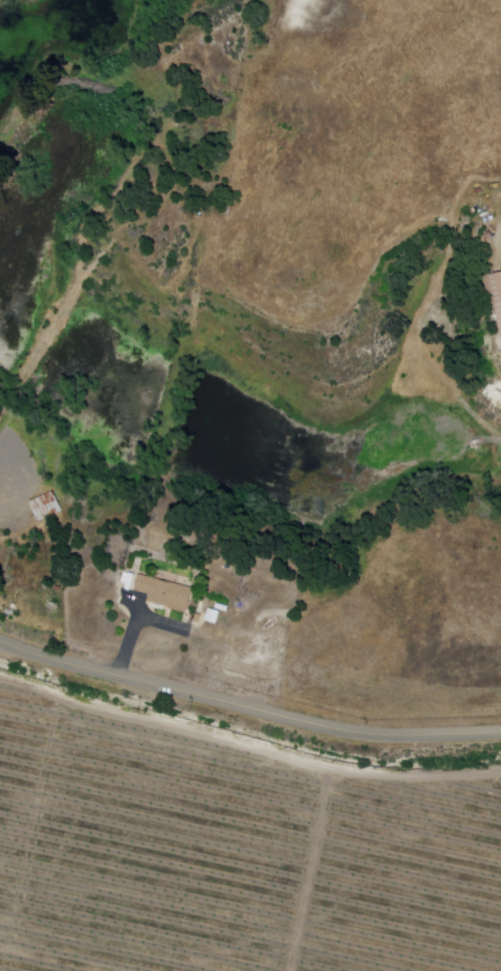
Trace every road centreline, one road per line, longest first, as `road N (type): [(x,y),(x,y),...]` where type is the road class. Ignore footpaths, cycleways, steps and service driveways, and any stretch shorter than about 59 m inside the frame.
road 1 (secondary): [(0,641),(362,736),(500,732)]
road 2 (track): [(500,774),(404,777),(334,765),(54,693)]
road 3 (track): [(54,693),(0,958)]

